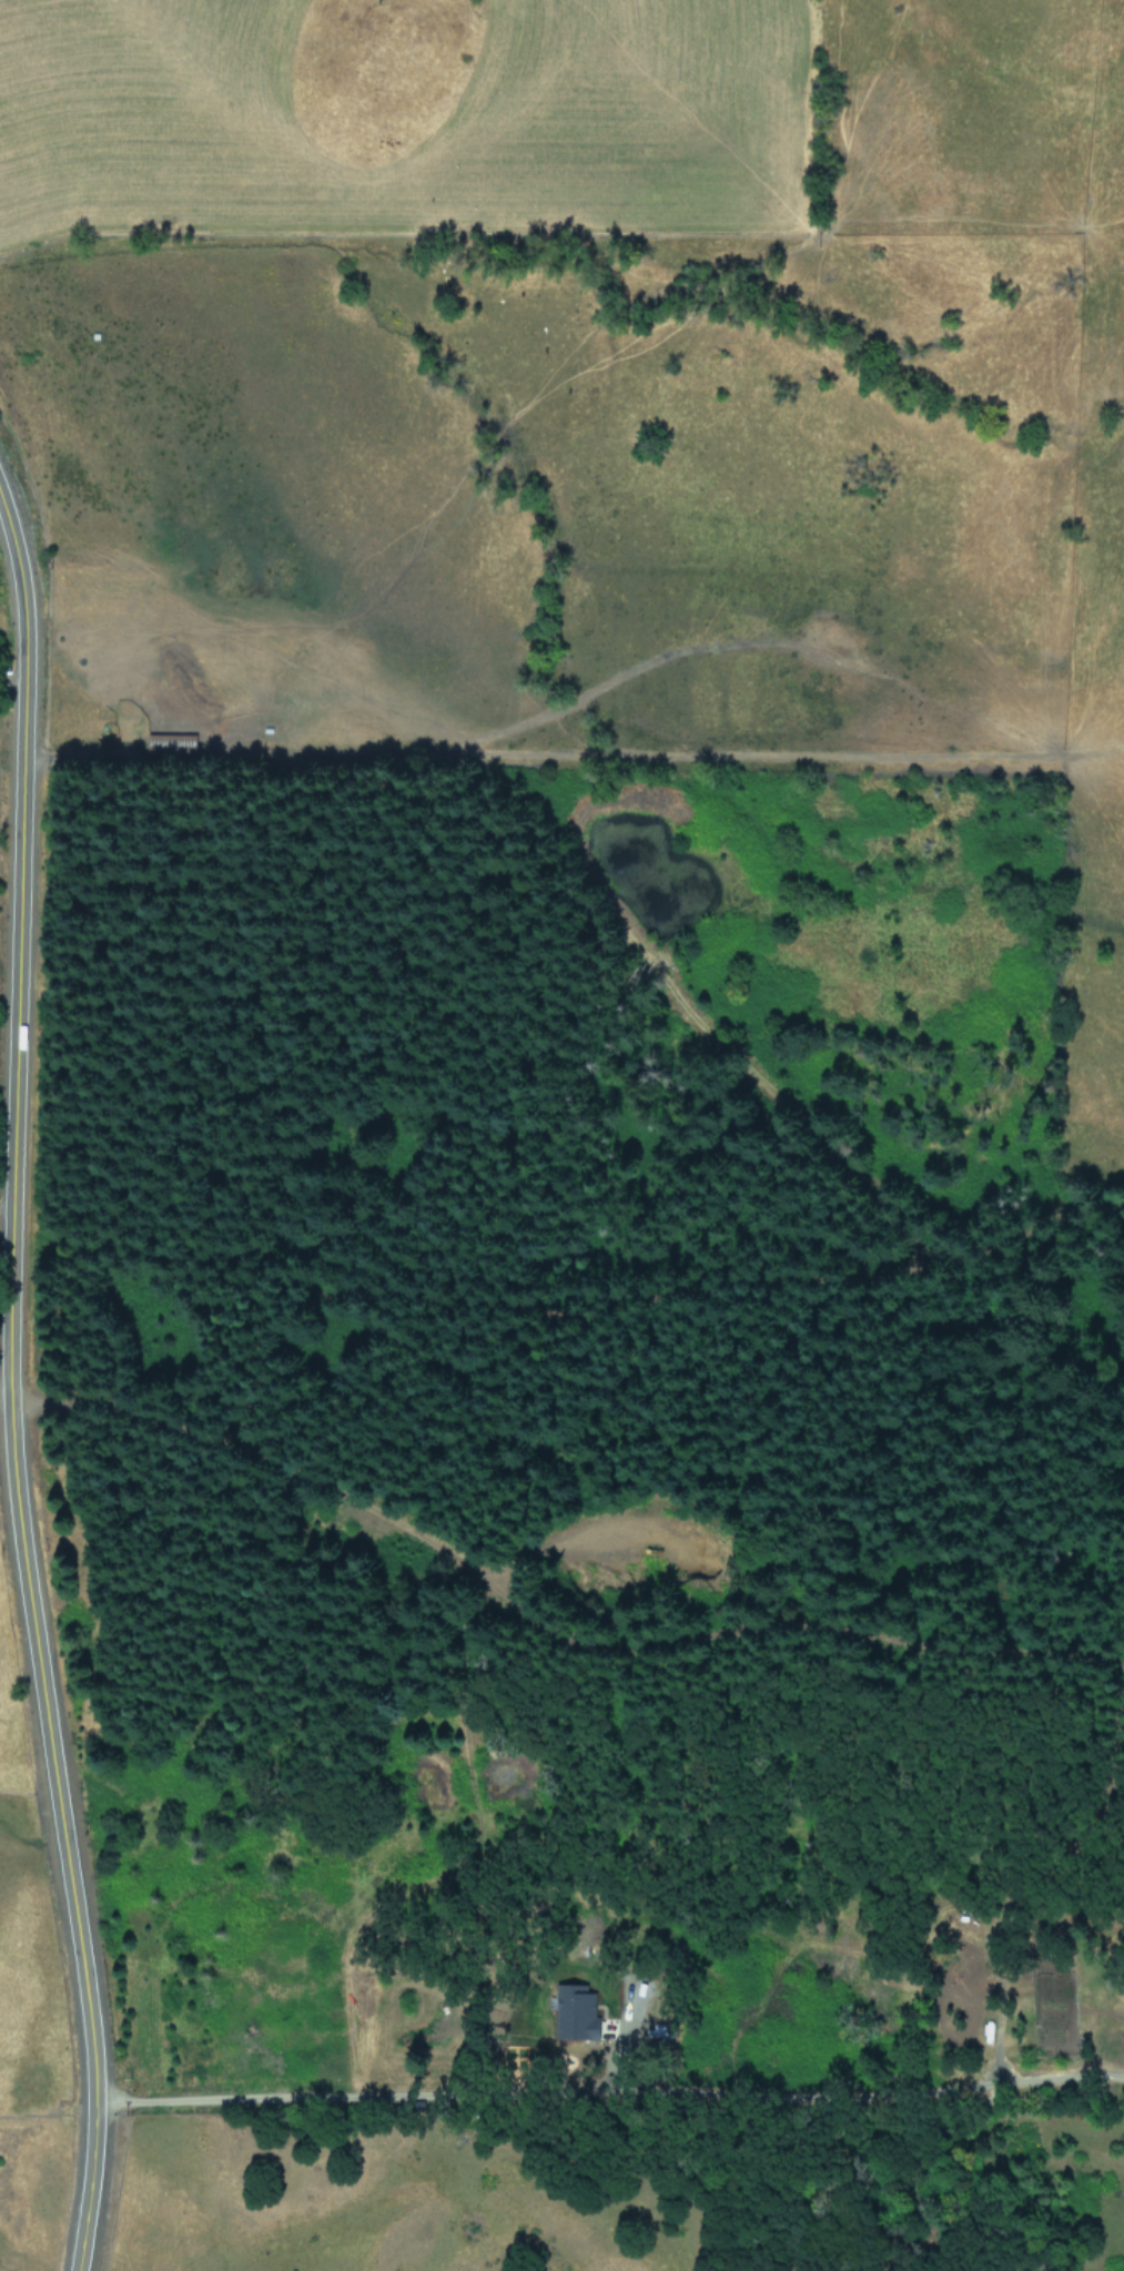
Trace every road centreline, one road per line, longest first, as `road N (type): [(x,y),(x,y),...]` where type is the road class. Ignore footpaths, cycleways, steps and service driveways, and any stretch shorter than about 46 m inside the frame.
road 1 (secondary): [(0,498),(24,607),(16,859),(16,1480),(87,2014),(85,2201),(75,2270)]

